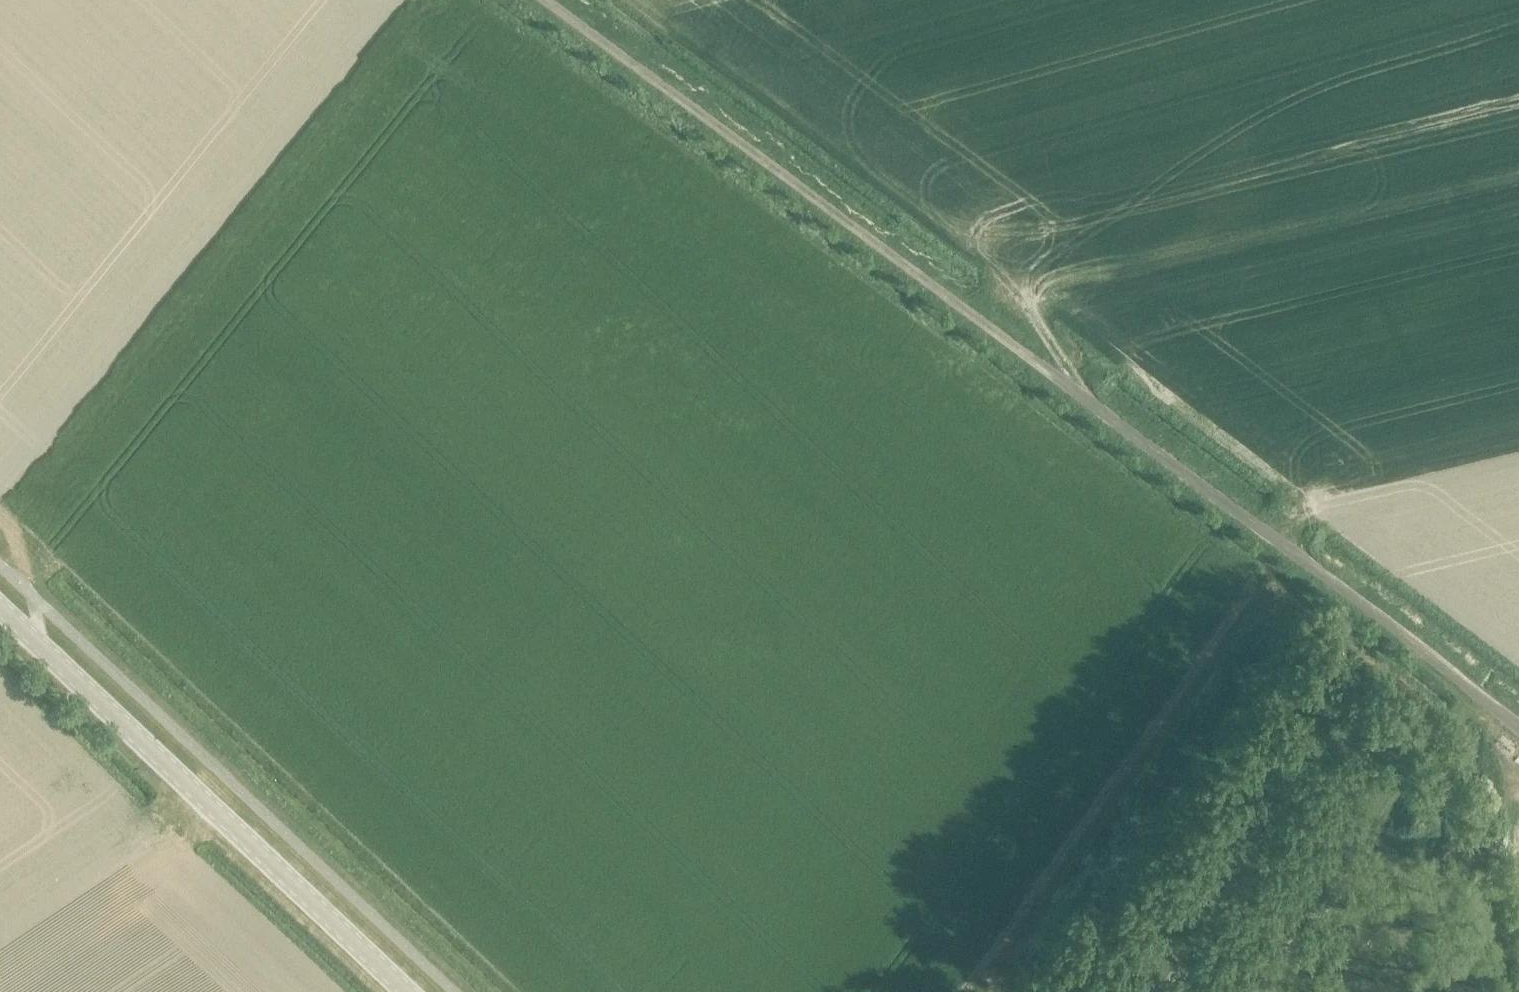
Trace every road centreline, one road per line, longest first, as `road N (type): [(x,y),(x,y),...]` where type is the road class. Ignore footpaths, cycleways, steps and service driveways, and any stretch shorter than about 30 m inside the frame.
road 1 (tertiary): [(405,991),(0,609)]

